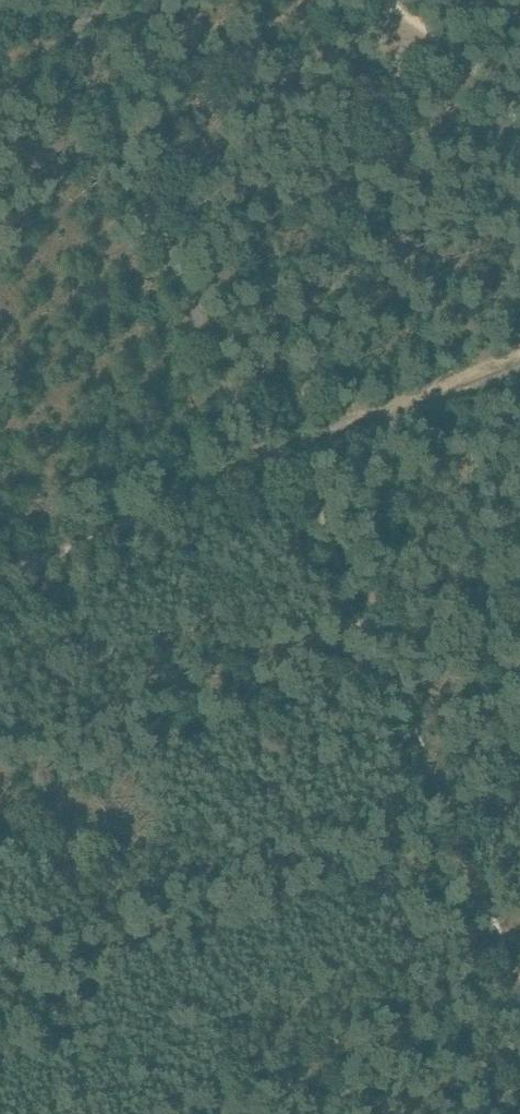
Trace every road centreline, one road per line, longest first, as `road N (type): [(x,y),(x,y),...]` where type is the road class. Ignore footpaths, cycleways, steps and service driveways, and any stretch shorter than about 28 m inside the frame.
road 1 (track): [(293,457),(0,579)]

